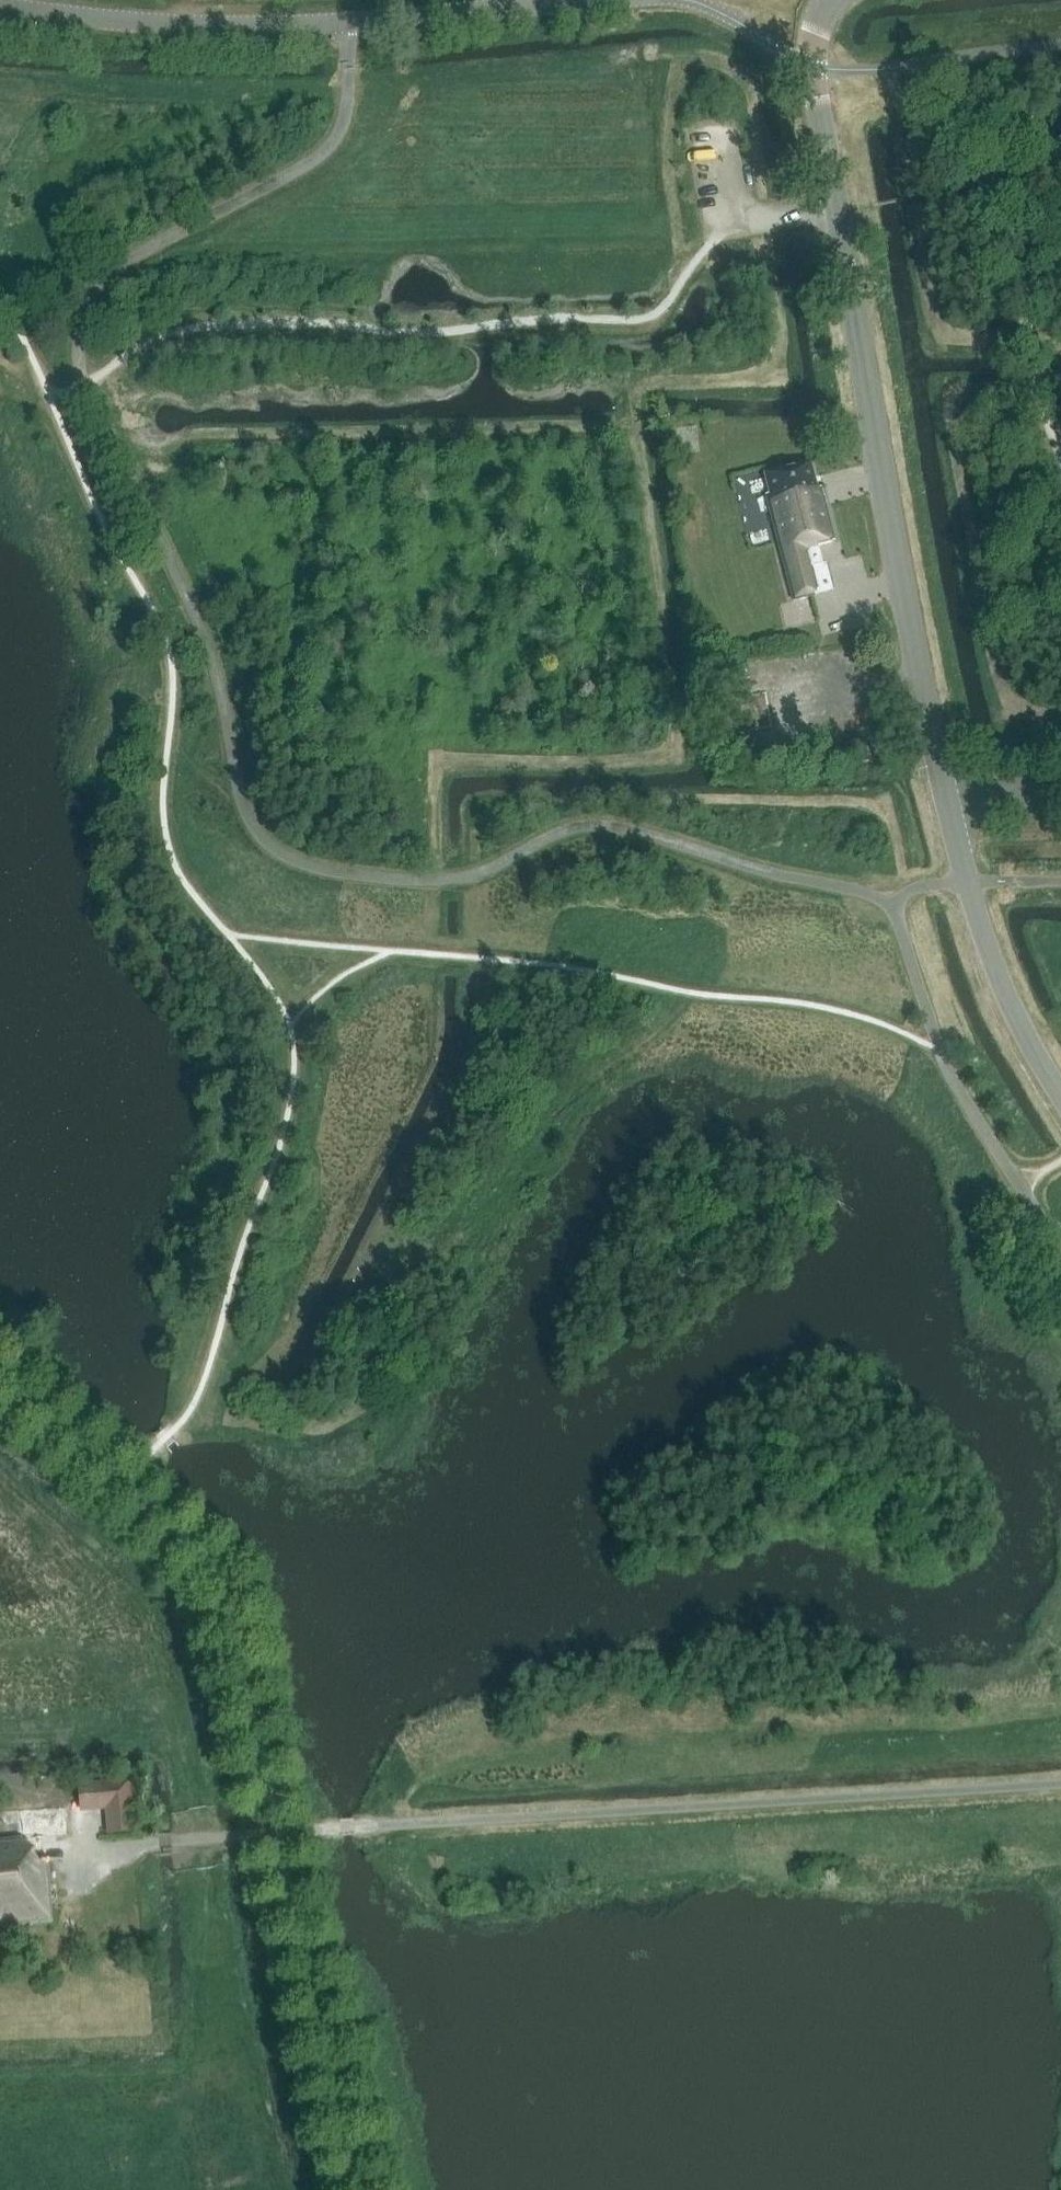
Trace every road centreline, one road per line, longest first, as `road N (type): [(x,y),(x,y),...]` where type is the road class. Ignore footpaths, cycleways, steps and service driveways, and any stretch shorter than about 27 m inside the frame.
road 1 (unclassified): [(169,1842),(1060,1783)]
road 2 (tertiary): [(945,793),(887,502),(815,68),(816,38),(834,0)]
road 3 (tertiary): [(1060,1095),(1006,996),(945,793)]

